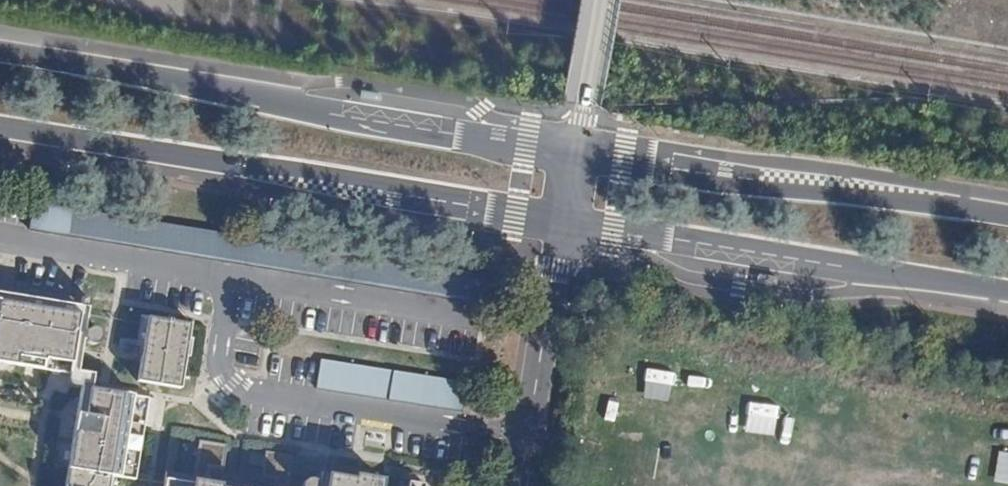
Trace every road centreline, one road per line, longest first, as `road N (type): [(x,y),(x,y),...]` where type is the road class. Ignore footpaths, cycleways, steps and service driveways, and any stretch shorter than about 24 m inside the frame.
road 1 (secondary): [(581,142),(0,48)]
road 2 (secondary): [(0,130),(568,221)]
road 3 (secondary): [(568,221),(1007,294)]
road 4 (secondary): [(1007,212),(581,142)]
road 5 (tertiary): [(521,485),(568,221)]
road 6 (residential): [(605,0),(581,142)]

